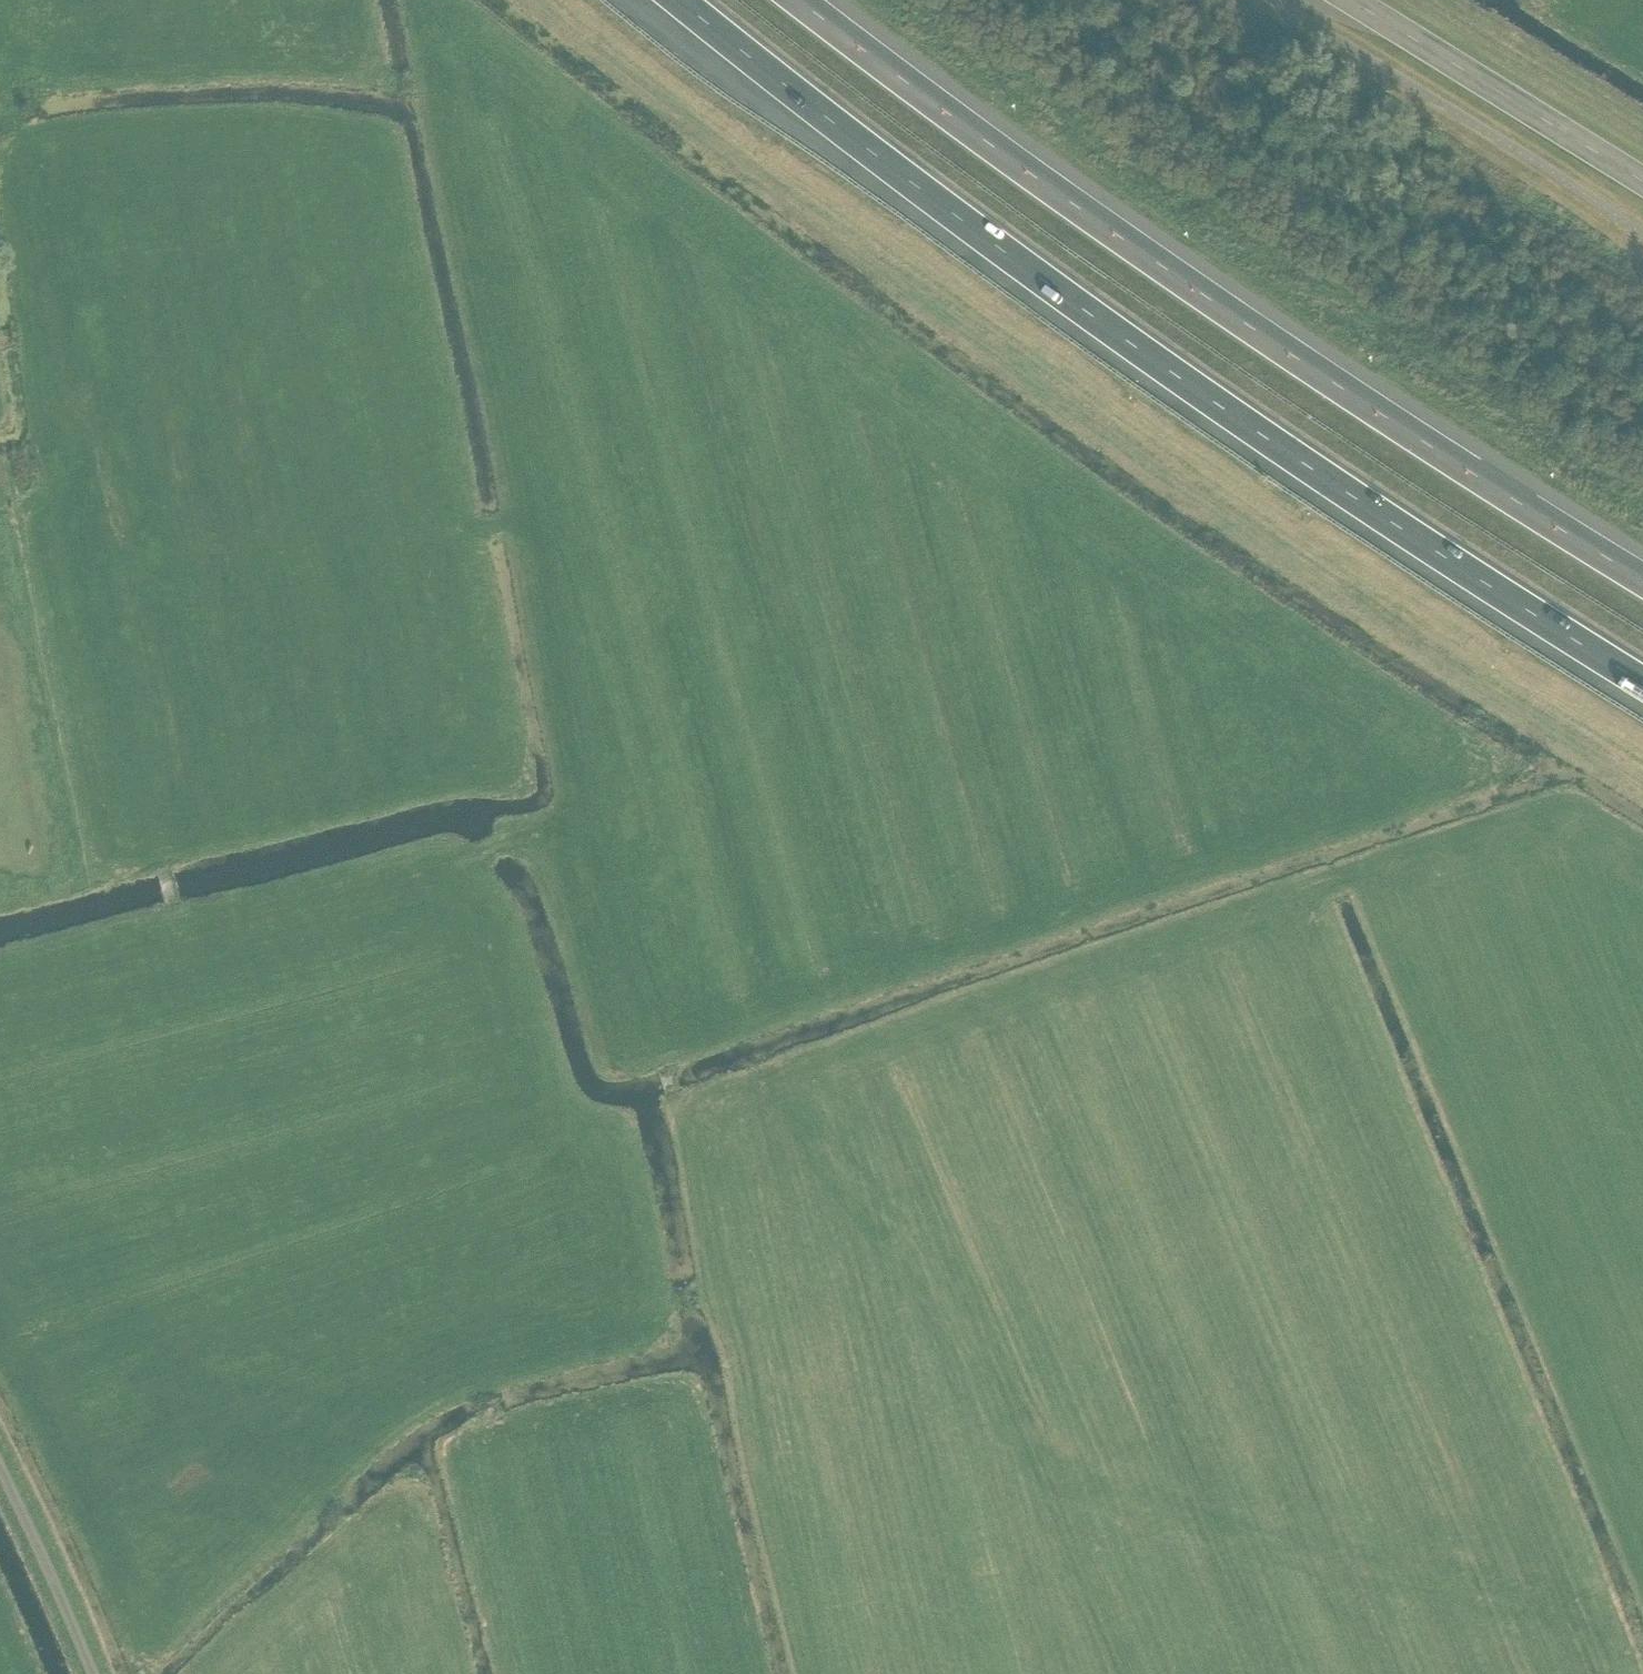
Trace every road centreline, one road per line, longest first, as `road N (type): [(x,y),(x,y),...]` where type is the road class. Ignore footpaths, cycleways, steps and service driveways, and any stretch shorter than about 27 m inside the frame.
road 1 (motorway): [(676,0),(1165,372),(1642,682)]
road 2 (motorway): [(1642,582),(1214,304),(798,0)]
road 3 (tertiary): [(1642,182),(1348,0)]
road 4 (unclassified): [(92,1673),(0,1466)]

